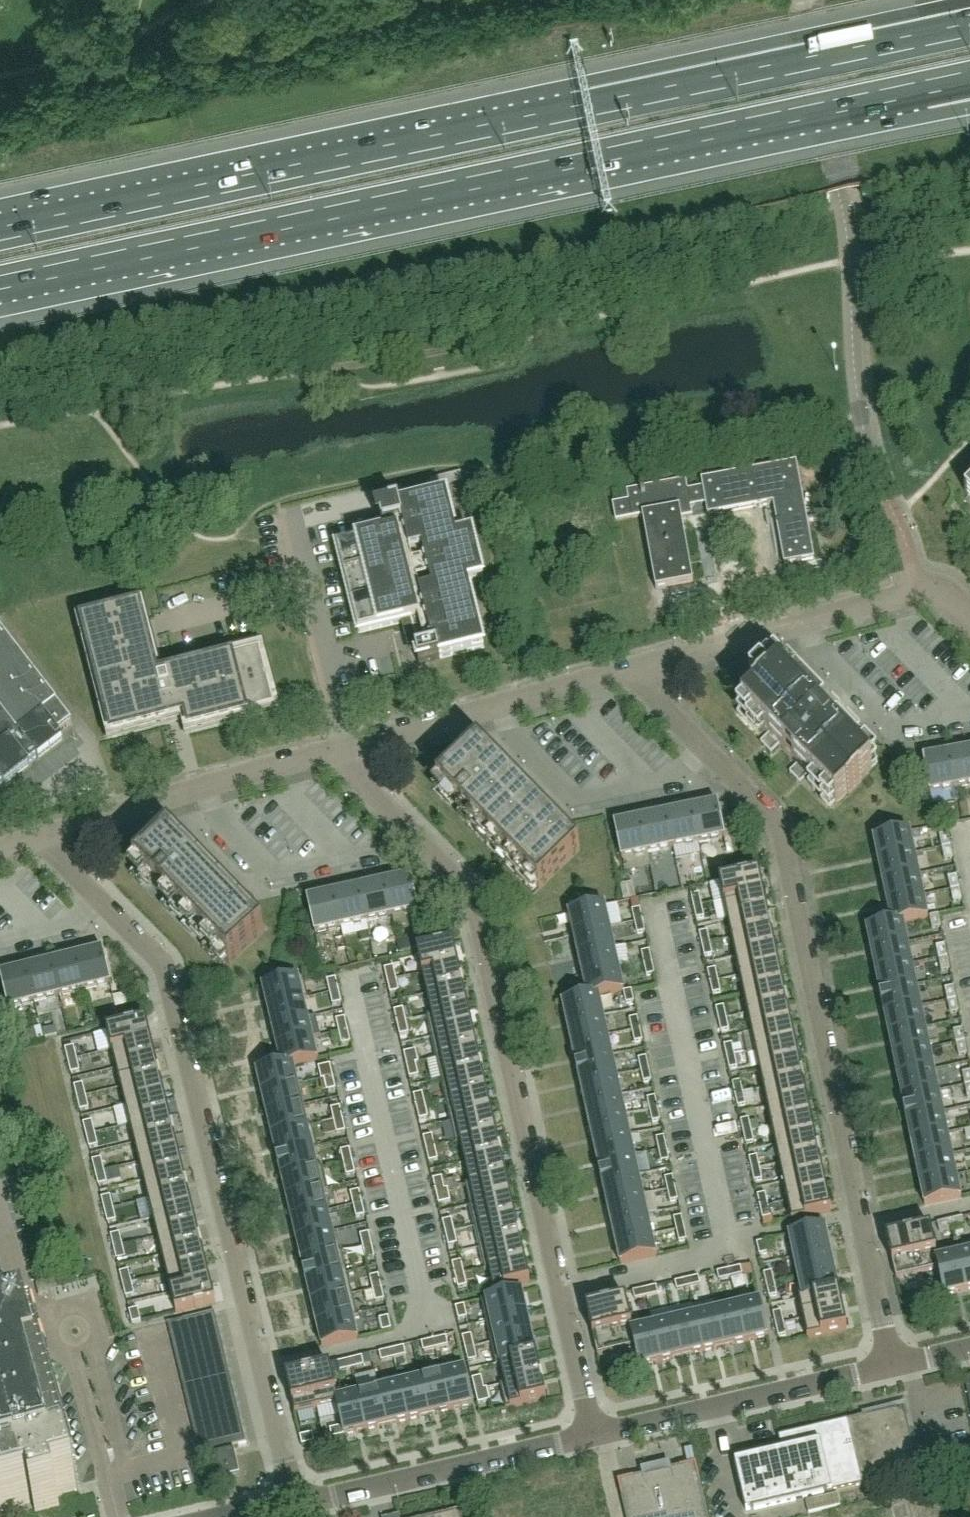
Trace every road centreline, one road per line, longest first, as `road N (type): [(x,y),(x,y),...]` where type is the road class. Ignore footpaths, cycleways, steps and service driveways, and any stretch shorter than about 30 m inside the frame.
road 1 (motorway): [(0,290),(922,91)]
road 2 (residential): [(892,1367),(781,833),(630,670)]
road 3 (residential): [(593,1436),(472,897),(333,750)]
road 4 (residential): [(295,1502),(167,971),(43,838)]
road 5 (motorway): [(573,106),(0,227)]
road 6 (motorway): [(969,2),(812,35),(573,106)]
road 7 (motorway): [(969,24),(573,106)]
road 8 (residential): [(333,750),(630,670)]
road 9 (residential): [(593,1436),(892,1367)]
road 10 (residential): [(295,1502),(593,1436)]
road 11 (residential): [(43,838),(333,750)]
road 12 (residential): [(630,670),(921,592)]

